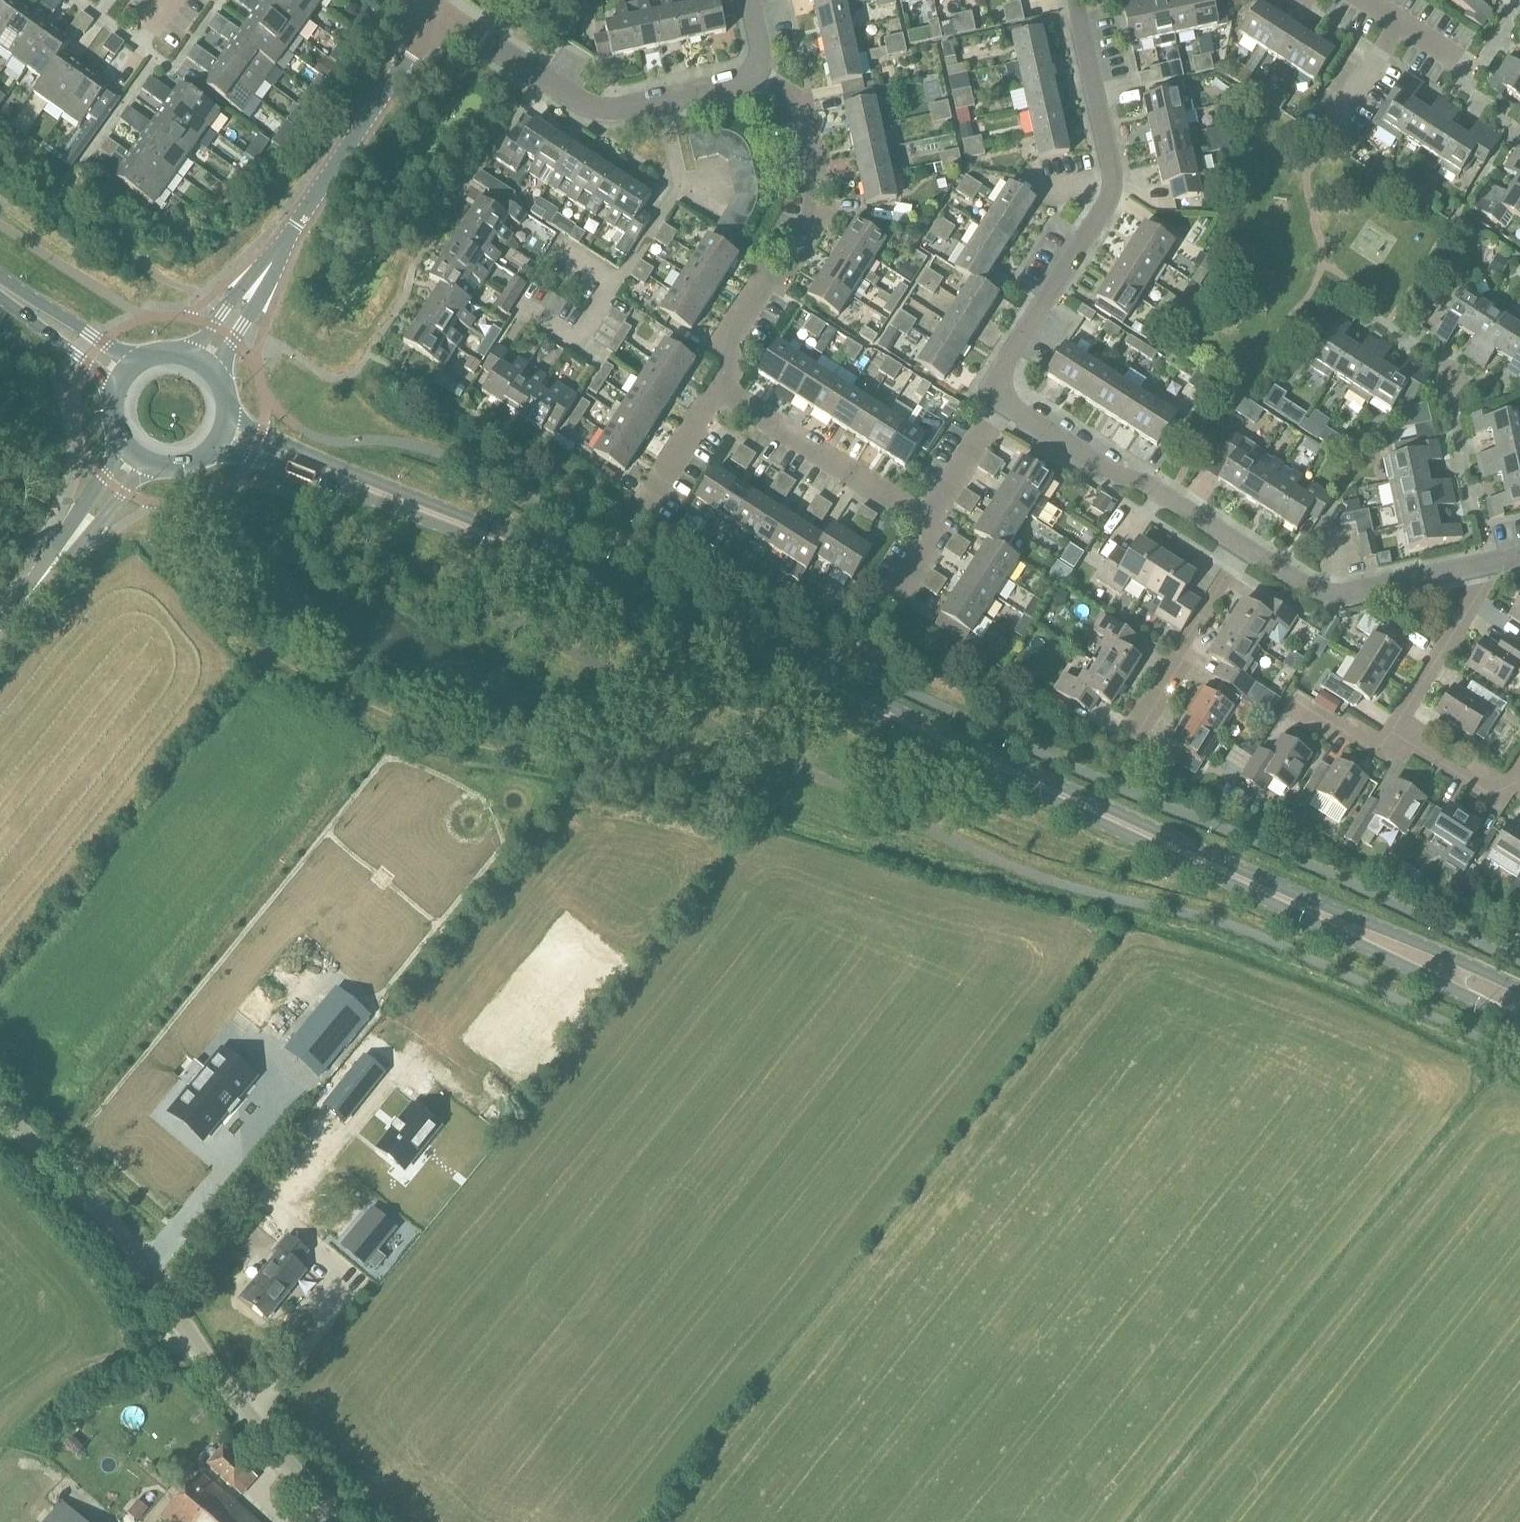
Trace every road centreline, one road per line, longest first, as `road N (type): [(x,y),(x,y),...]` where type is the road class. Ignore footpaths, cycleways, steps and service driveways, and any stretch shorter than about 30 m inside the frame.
road 1 (secondary): [(211,447),(640,607),(1519,1021)]
road 2 (secondary): [(1519,991),(653,595),(228,415)]
road 3 (unclassified): [(371,1521),(149,1235),(0,1084)]
road 4 (residential): [(1005,399),(989,389),(1103,209),(1111,177),(1072,0)]
road 5 (residential): [(715,391),(728,340),(819,207),(802,101),(755,73)]
road 6 (residential): [(755,73),(619,112),(584,106),(437,14)]
road 7 (tertiary): [(265,266),(437,14)]
road 8 (residential): [(1242,548),(1005,399)]
road 9 (residential): [(1492,563),(1335,595),(1242,548)]
road 10 (residential): [(930,520),(715,391)]
road 11 (residential): [(1129,734),(1242,548)]
road 12 (residential): [(1405,737),(1402,720),(1492,563)]
road 13 (residential): [(1005,399),(930,520)]
road 14 (residential): [(642,511),(715,391)]
road 15 (secondary): [(16,298),(31,321),(117,390)]
road 16 (secondary): [(135,363),(45,306),(16,298)]
road 17 (residential): [(1325,134),(1397,21)]
road 18 (residential): [(1519,792),(1483,789),(1405,737)]
road 19 (unclassified): [(122,436),(64,550)]
road 20 (unclassified): [(64,550),(147,458)]

